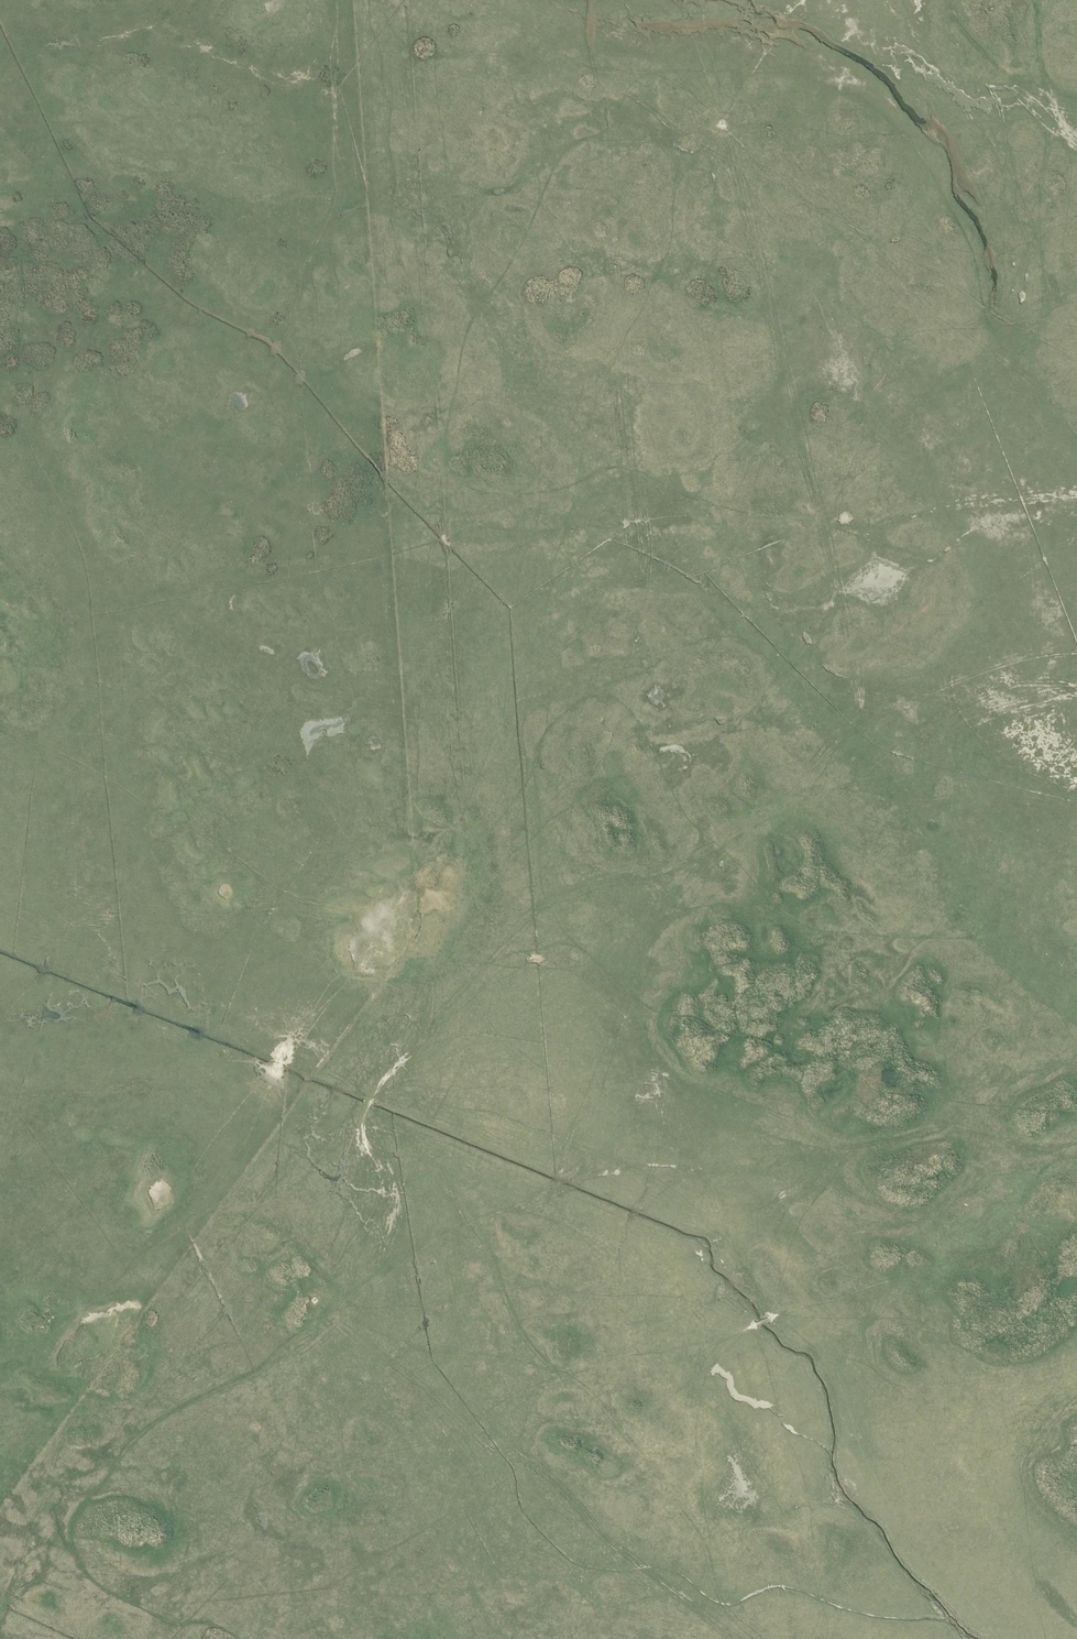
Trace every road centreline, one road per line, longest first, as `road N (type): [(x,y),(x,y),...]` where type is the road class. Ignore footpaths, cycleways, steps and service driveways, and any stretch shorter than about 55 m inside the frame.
road 1 (track): [(815,1638),(821,1587),(799,1473),(772,1431),(698,1379),(703,1360),(753,1328)]
road 2 (track): [(1076,1151),(1023,1158),(981,1175),(925,1217),(850,1239),(798,1275),(766,1321)]
road 3 (track): [(950,0),(973,43),(1048,96),(1076,150)]

